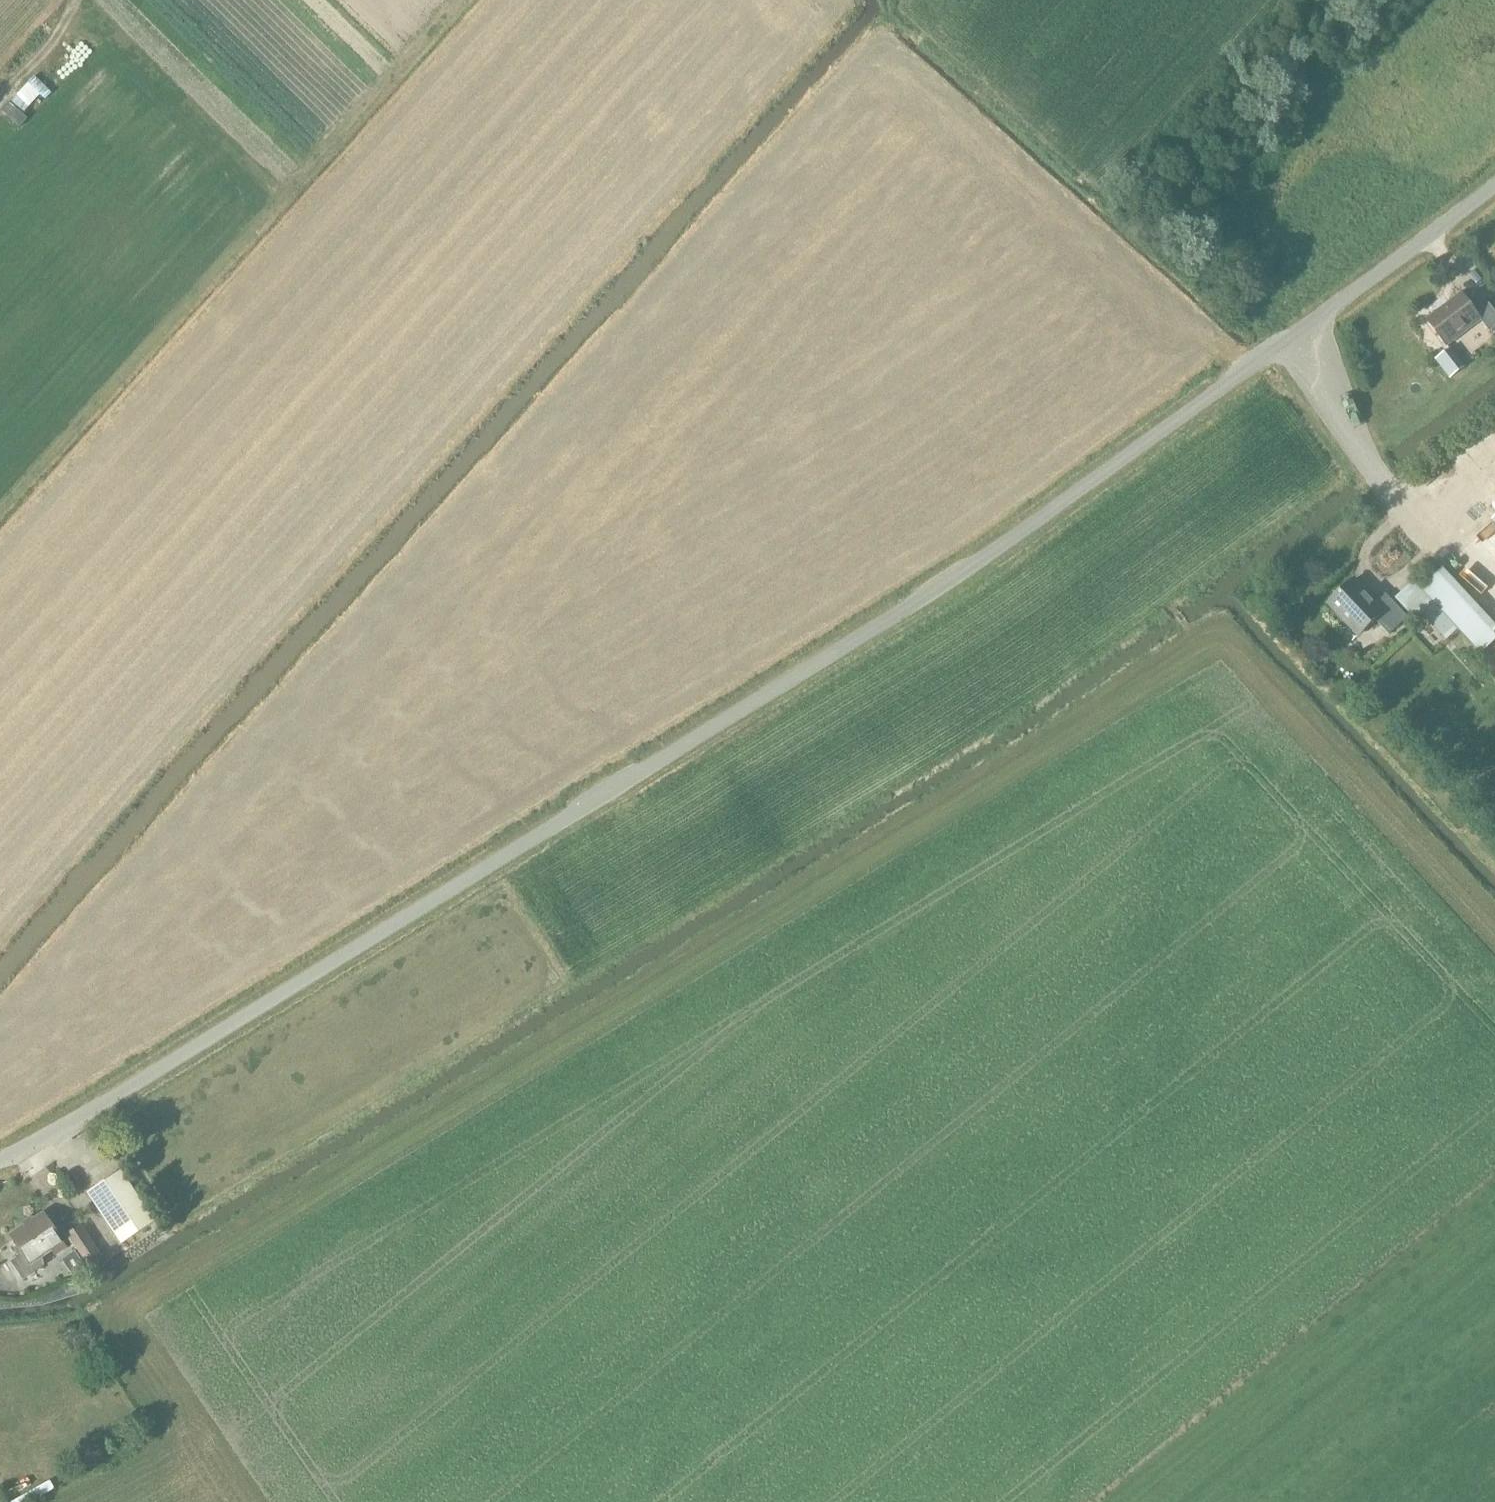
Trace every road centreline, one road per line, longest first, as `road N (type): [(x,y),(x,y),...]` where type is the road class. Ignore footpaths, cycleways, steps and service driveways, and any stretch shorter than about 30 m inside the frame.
road 1 (unclassified): [(0,1156),(1016,525),(1287,339),(1494,173)]
road 2 (track): [(1287,339),(1416,519),(1484,471),(1494,453)]

